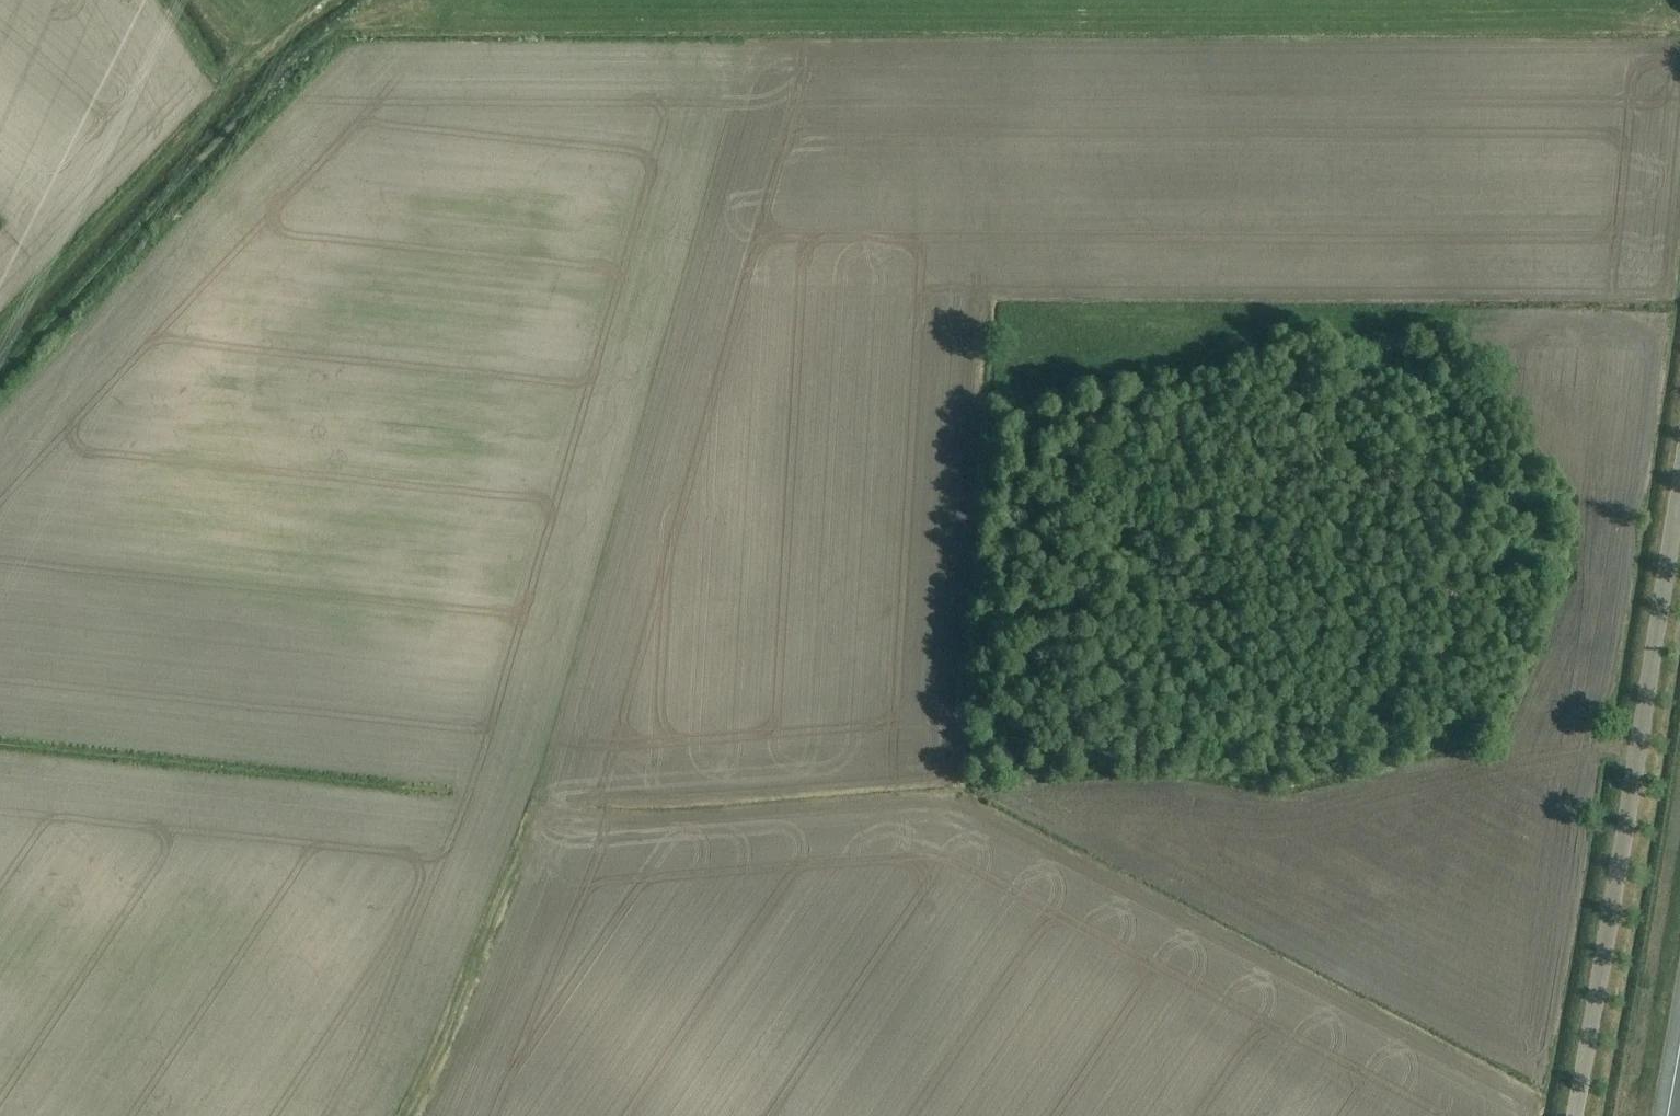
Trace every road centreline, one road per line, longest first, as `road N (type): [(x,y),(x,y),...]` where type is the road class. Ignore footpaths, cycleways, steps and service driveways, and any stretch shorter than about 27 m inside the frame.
road 1 (unclassified): [(1573,1115),(1679,488)]

